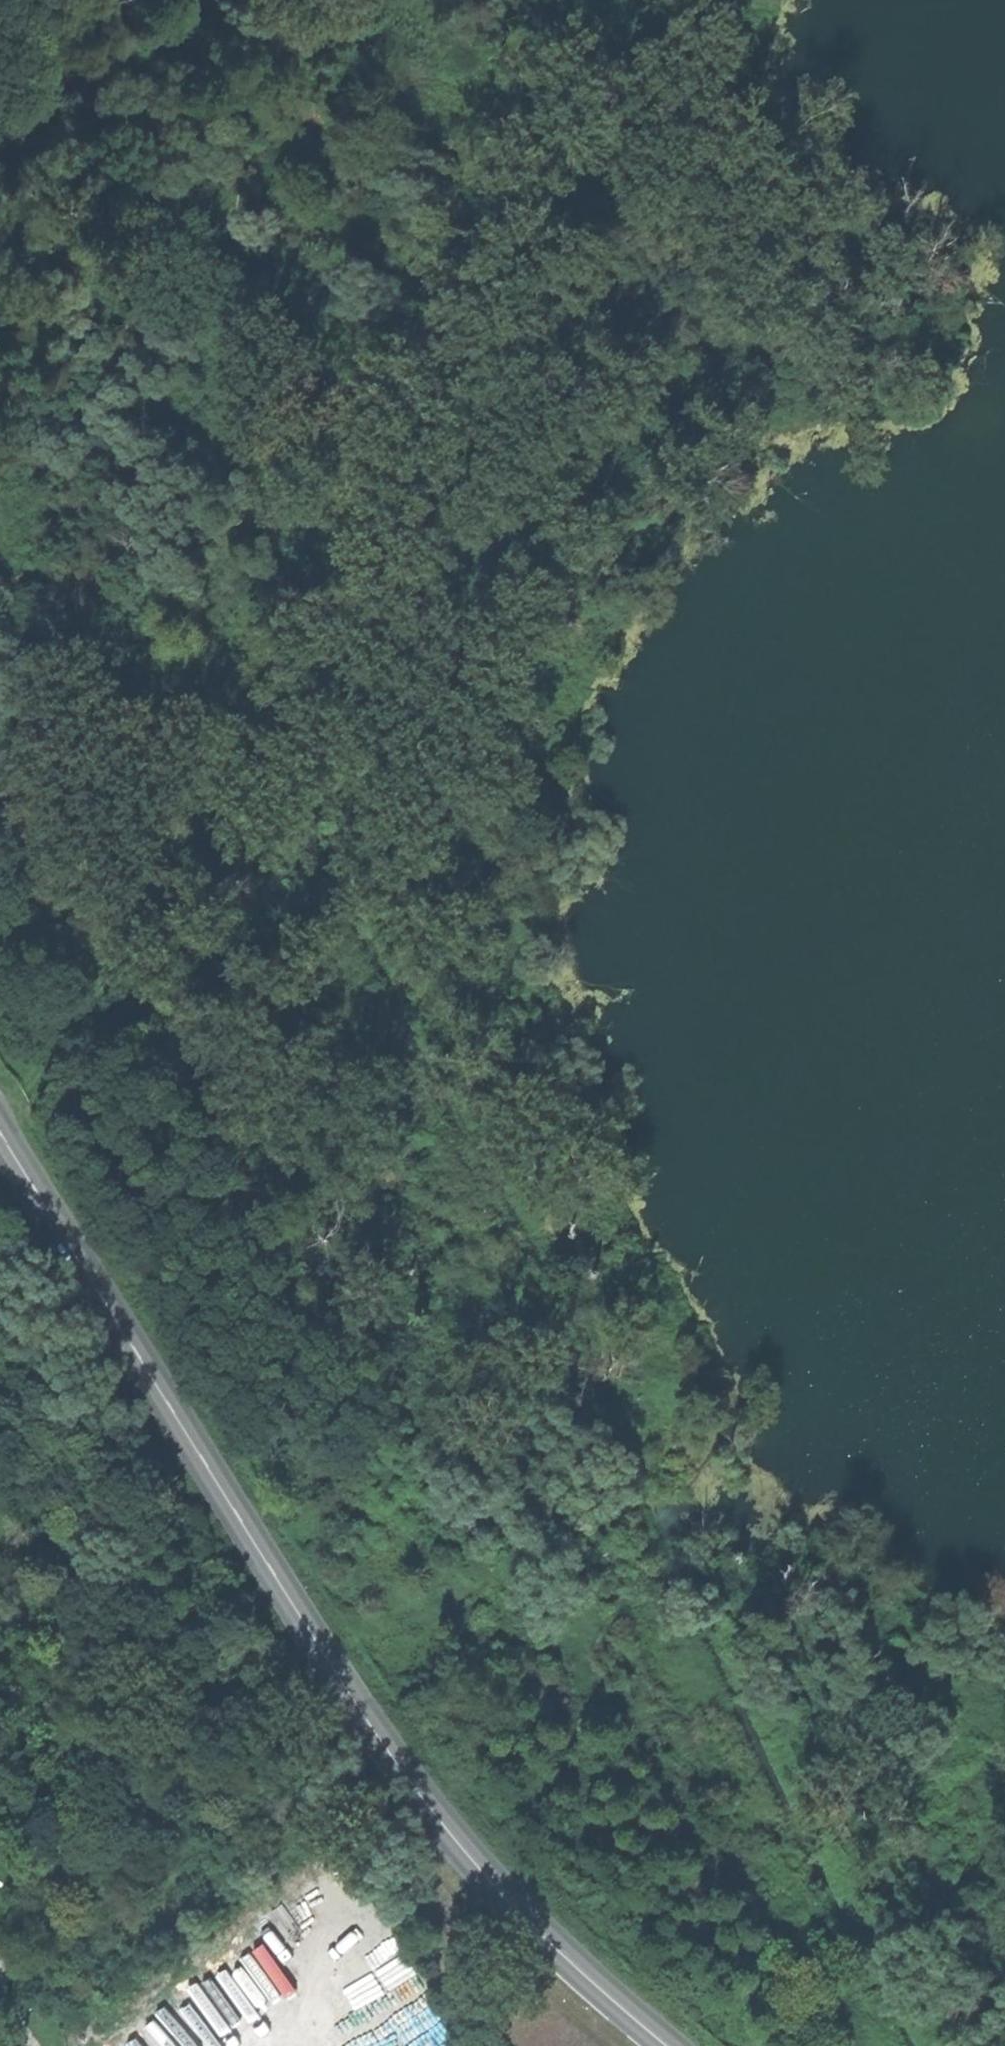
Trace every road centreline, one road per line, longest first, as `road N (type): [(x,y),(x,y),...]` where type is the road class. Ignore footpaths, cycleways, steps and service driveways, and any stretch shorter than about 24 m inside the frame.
road 1 (primary): [(0,1129),(401,1771),(465,1851),(666,2045)]

